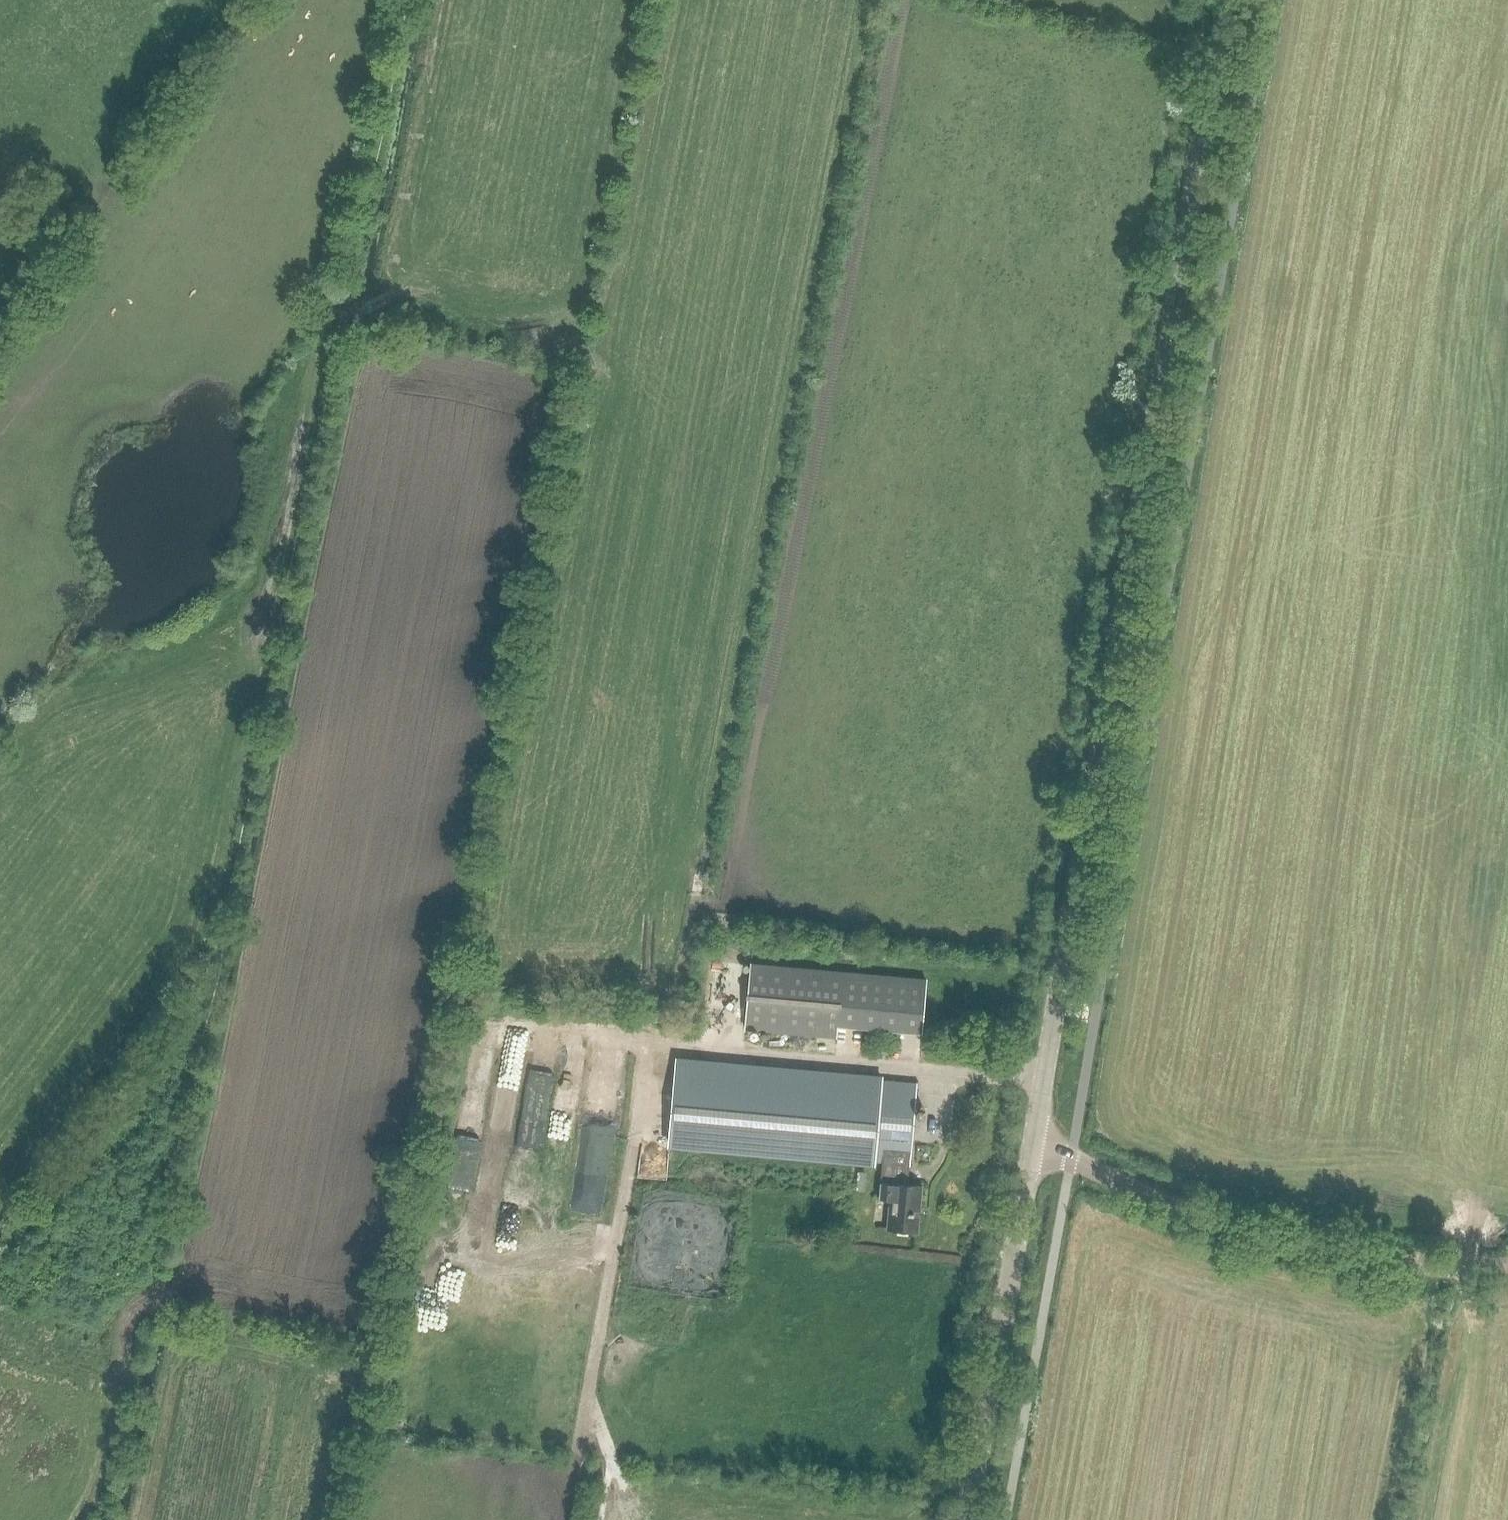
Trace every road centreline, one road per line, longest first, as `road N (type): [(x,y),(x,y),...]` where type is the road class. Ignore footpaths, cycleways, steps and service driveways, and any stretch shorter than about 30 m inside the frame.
road 1 (tertiary): [(1032,1147),(1227,0)]
road 2 (unclassified): [(1032,1147),(1300,1248),(1419,1267),(1507,1265)]
road 3 (tertiary): [(964,1519),(1032,1147)]

